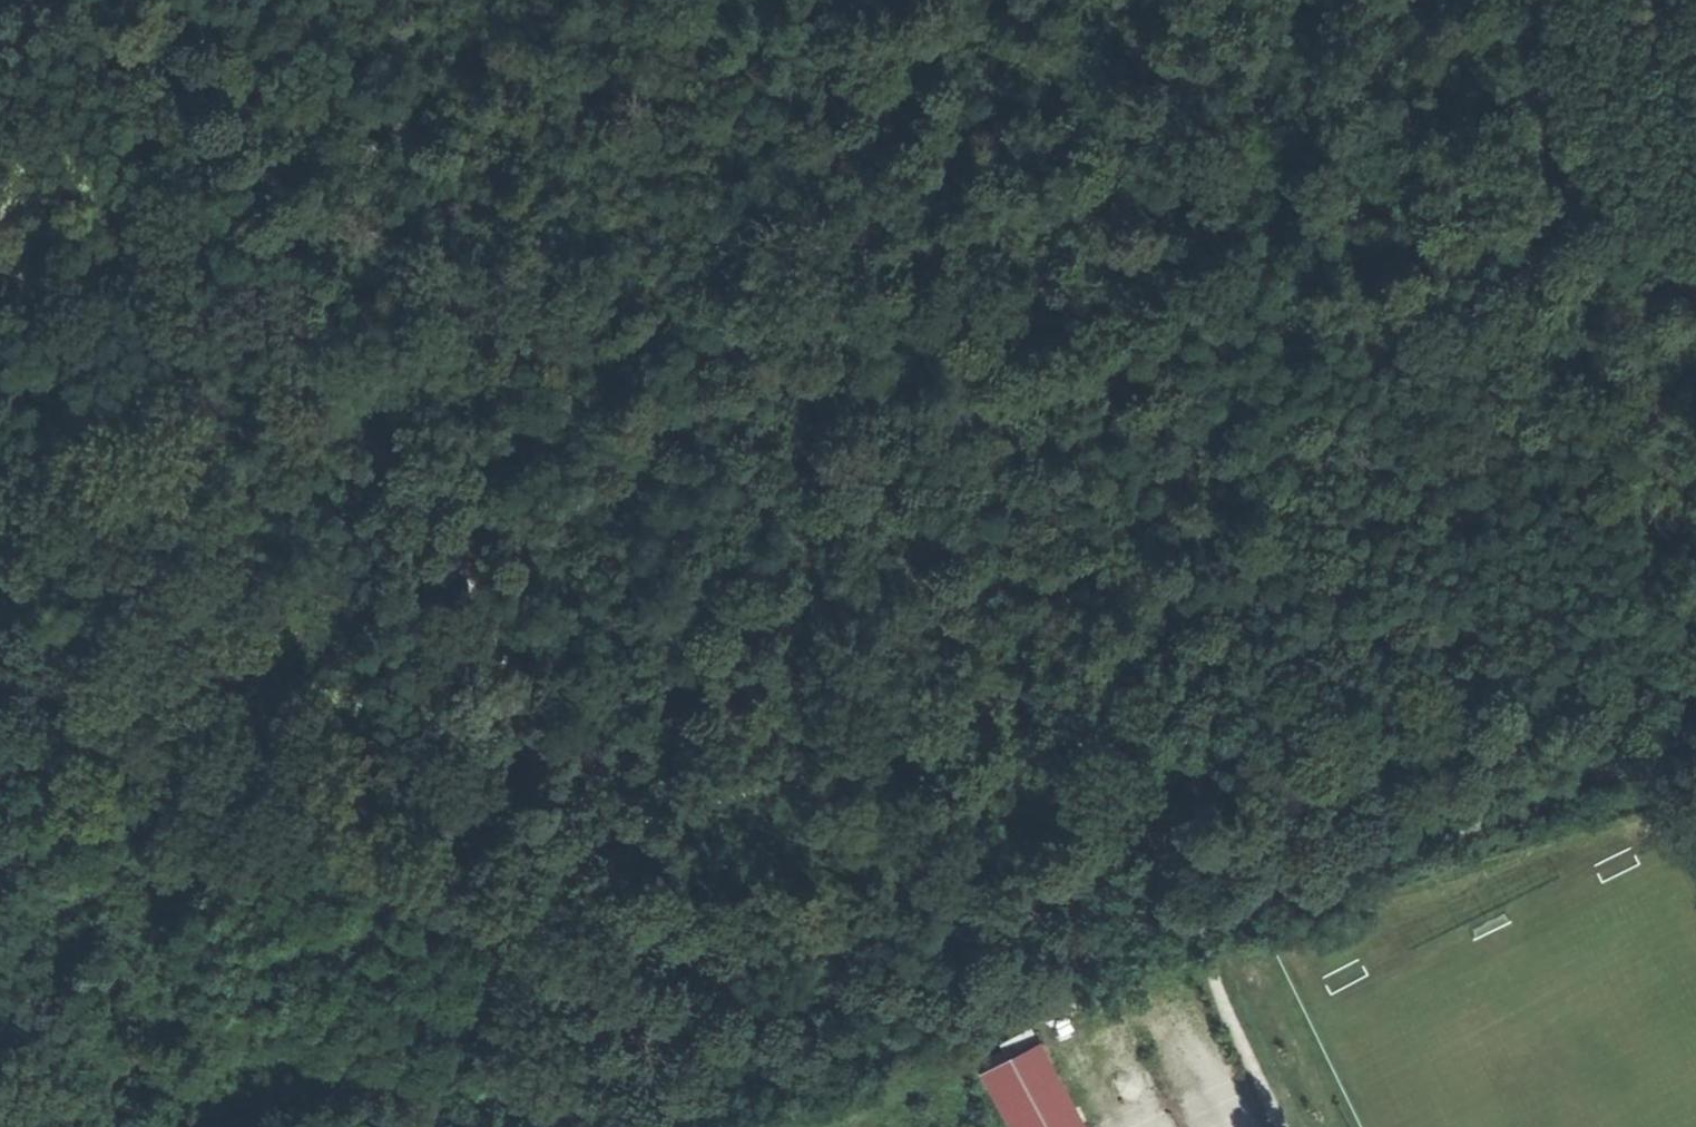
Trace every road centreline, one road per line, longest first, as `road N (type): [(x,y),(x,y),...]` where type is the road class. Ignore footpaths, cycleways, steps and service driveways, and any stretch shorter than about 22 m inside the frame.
road 1 (track): [(1695,624),(1612,623),(1191,835),(1160,830),(1068,728),(1035,724),(651,826),(602,820),(553,772),(442,539),(359,441),(174,0)]

